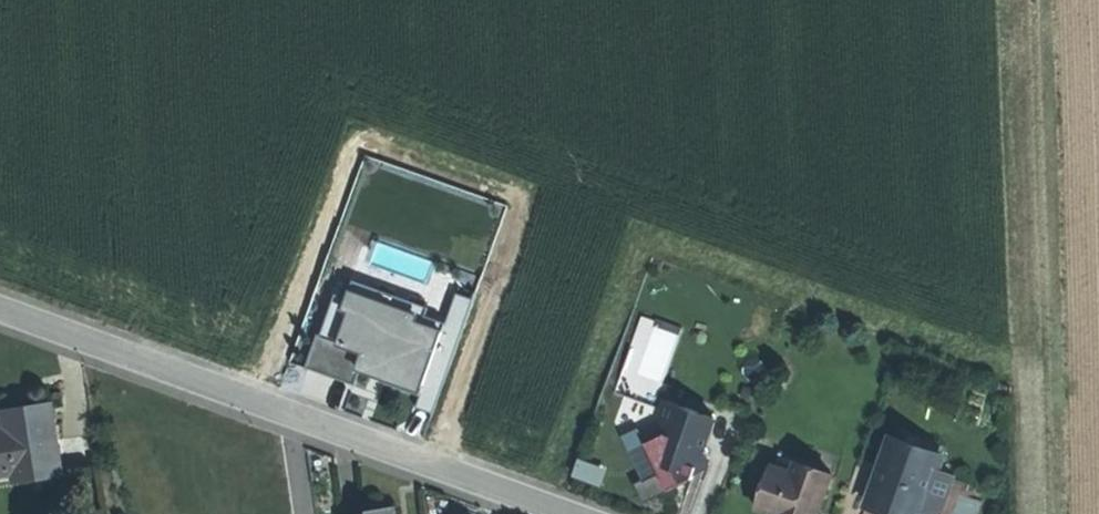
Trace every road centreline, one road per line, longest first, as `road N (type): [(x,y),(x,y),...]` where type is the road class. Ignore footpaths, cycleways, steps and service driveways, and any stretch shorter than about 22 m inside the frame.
road 1 (residential): [(0,306),(569,513)]

